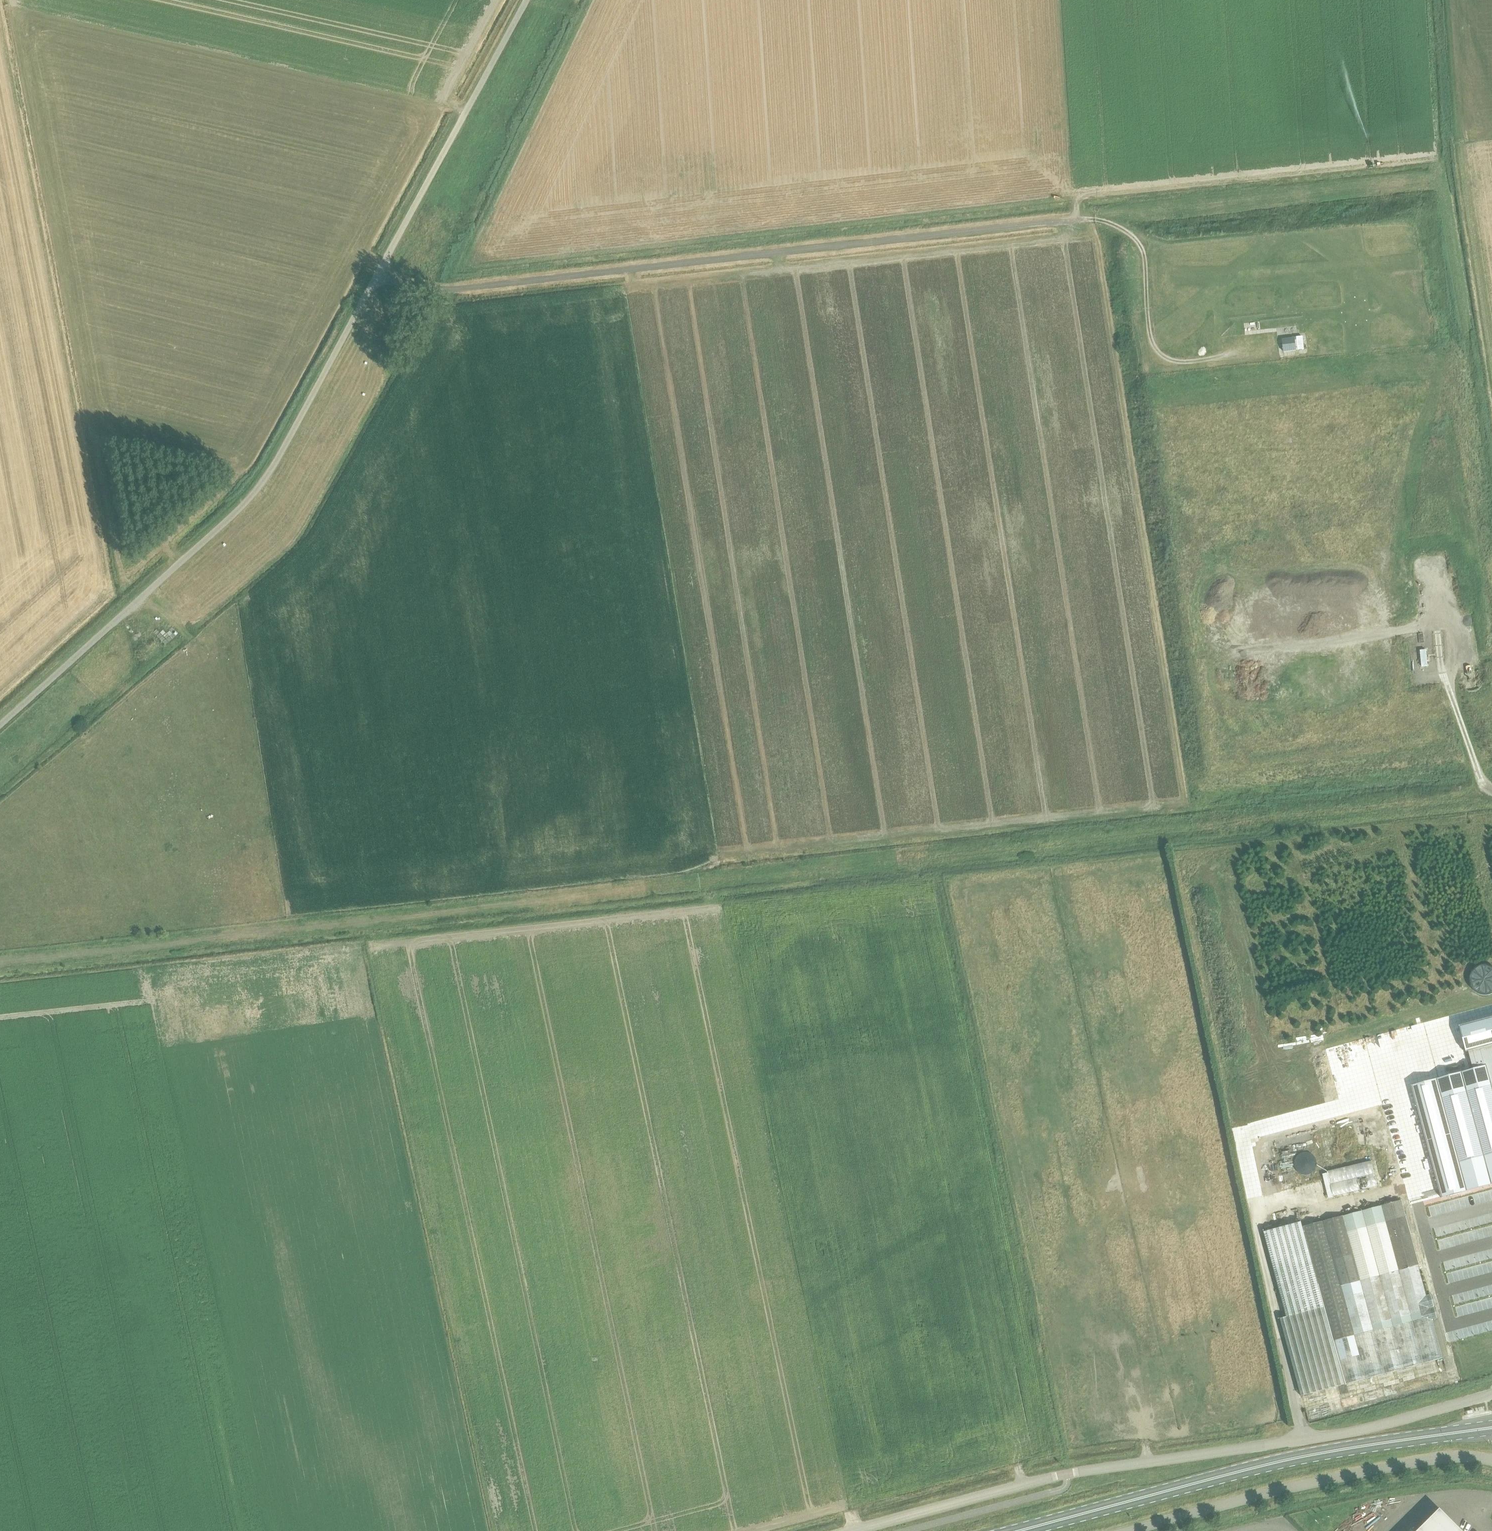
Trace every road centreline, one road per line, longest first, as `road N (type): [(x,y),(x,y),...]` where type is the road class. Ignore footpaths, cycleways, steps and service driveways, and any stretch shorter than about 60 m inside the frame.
road 1 (unclassified): [(0,724),(266,478),(528,0)]
road 2 (unclassified): [(1491,1393),(1345,1434),(1071,1473),(855,1530)]
road 3 (primary): [(1021,1530),(1287,1460),(1470,1430)]
road 4 (unclassified): [(1128,1530),(1383,1467),(1443,1457),(1491,1461)]

